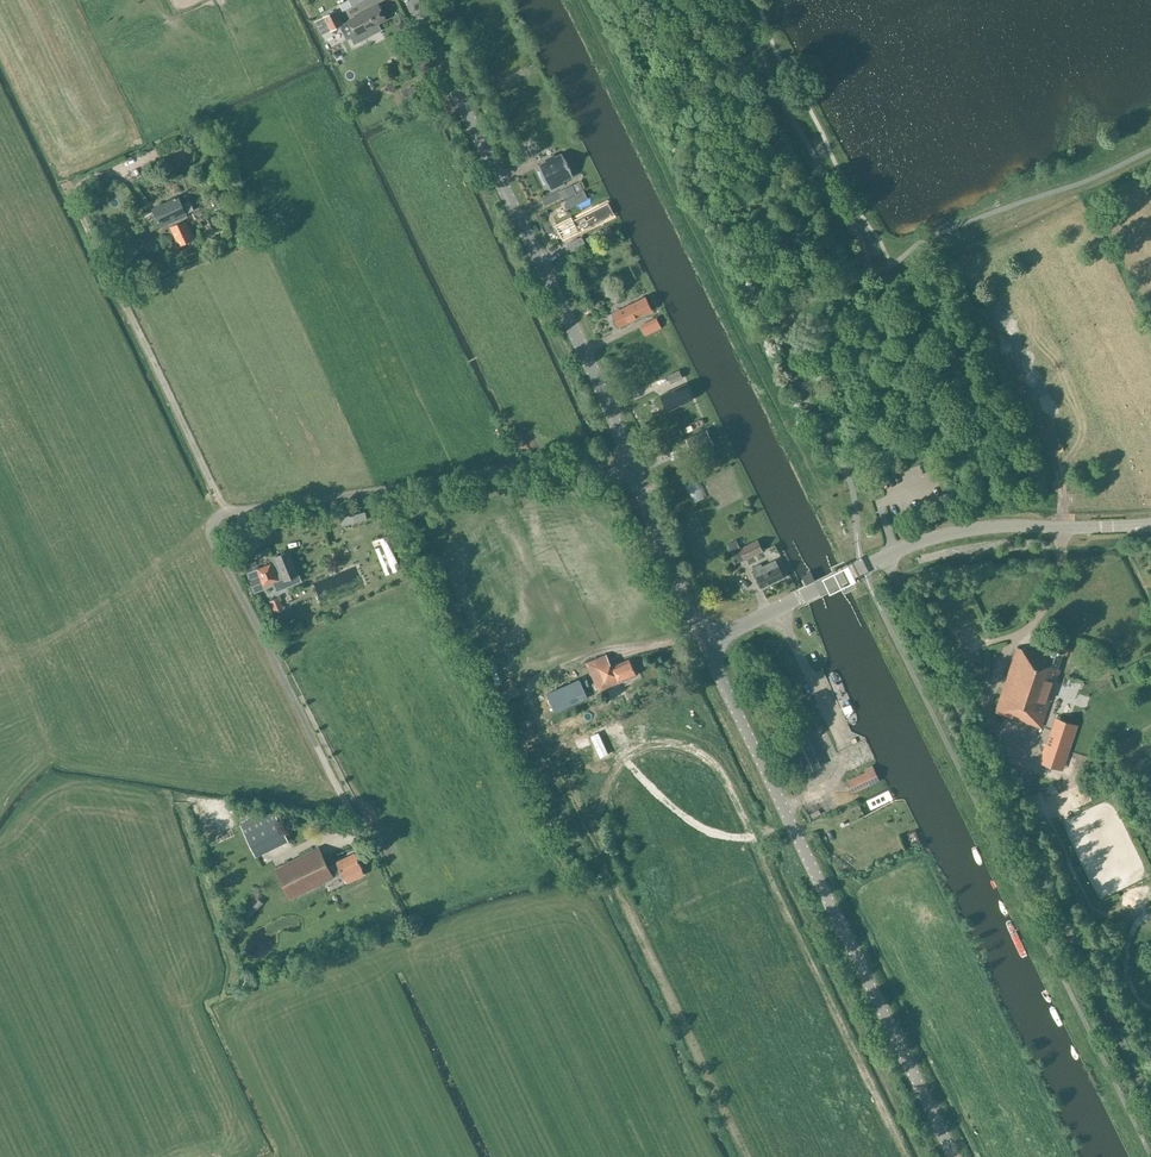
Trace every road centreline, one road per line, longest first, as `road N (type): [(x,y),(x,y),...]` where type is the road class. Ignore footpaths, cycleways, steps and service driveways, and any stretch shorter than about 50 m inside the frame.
road 1 (unclassified): [(885,558),(1150,1105)]
road 2 (tertiary): [(958,1156),(708,645)]
road 3 (tertiary): [(631,469),(587,362),(411,0)]
road 4 (unclassified): [(631,469),(605,476),(528,466),(229,511)]
road 5 (unclassified): [(229,511),(216,520),(215,538),(358,823)]
road 6 (tertiary): [(885,558),(987,528),(1150,526)]
road 7 (unclassified): [(229,511),(110,271)]
road 8 (tertiary): [(708,645),(885,558)]
road 9 (tertiary): [(708,645),(631,469)]

